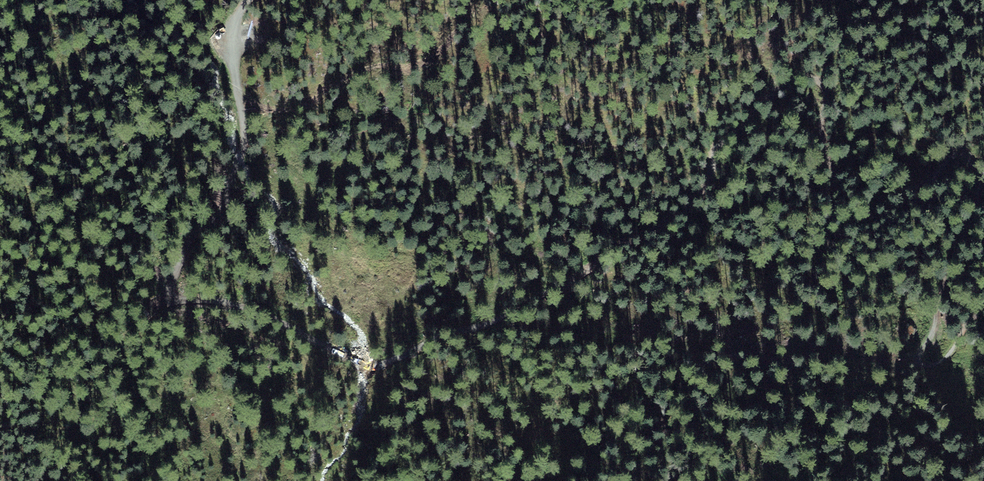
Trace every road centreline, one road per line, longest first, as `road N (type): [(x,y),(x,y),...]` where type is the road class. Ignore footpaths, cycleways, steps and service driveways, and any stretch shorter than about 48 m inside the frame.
road 1 (track): [(233,168),(222,212),(190,234),(167,301),(221,304),(289,324),(349,357),(382,363),(443,334),(498,324),(706,192),(717,147),(782,84),(812,76),(825,84),(820,119),(834,198),(827,247),(955,154),(979,171),(930,336),(914,361)]
road 2 (track): [(233,168),(243,151),(239,98),(218,40),(248,0)]
road 3 (track): [(239,98),(277,114),(377,61)]

